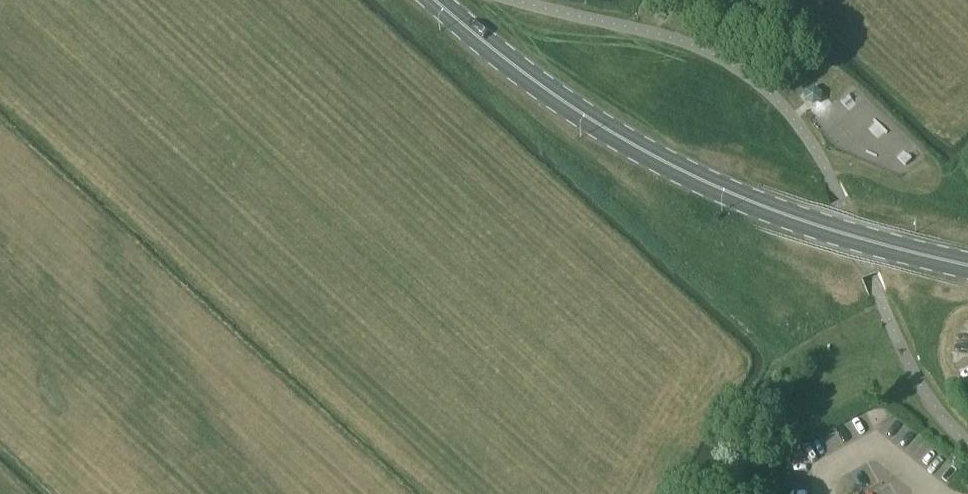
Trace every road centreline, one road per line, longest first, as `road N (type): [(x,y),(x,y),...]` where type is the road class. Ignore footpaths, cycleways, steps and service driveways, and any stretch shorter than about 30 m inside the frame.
road 1 (secondary): [(967,265),(826,228),(689,173),(554,94),(437,0)]

